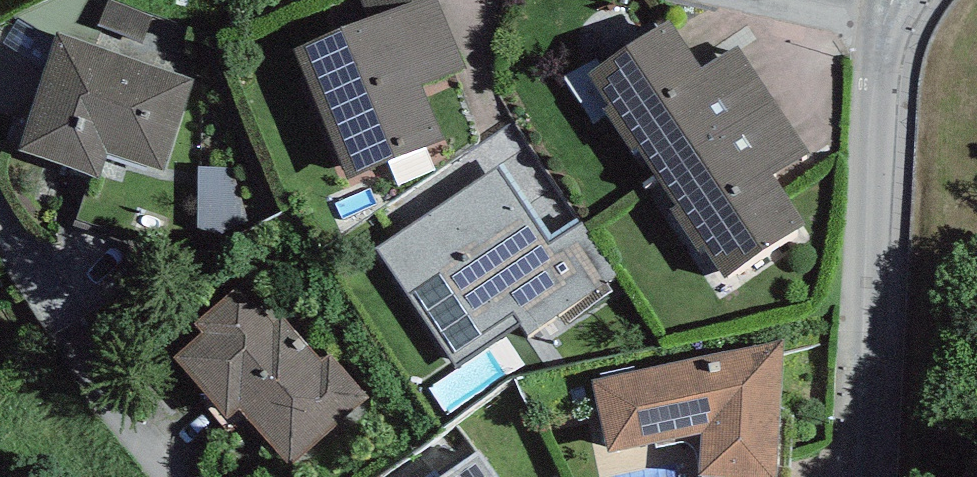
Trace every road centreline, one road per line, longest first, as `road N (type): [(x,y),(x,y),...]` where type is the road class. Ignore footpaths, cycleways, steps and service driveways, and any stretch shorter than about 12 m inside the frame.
road 1 (residential): [(869,476),(896,27),(914,0)]

